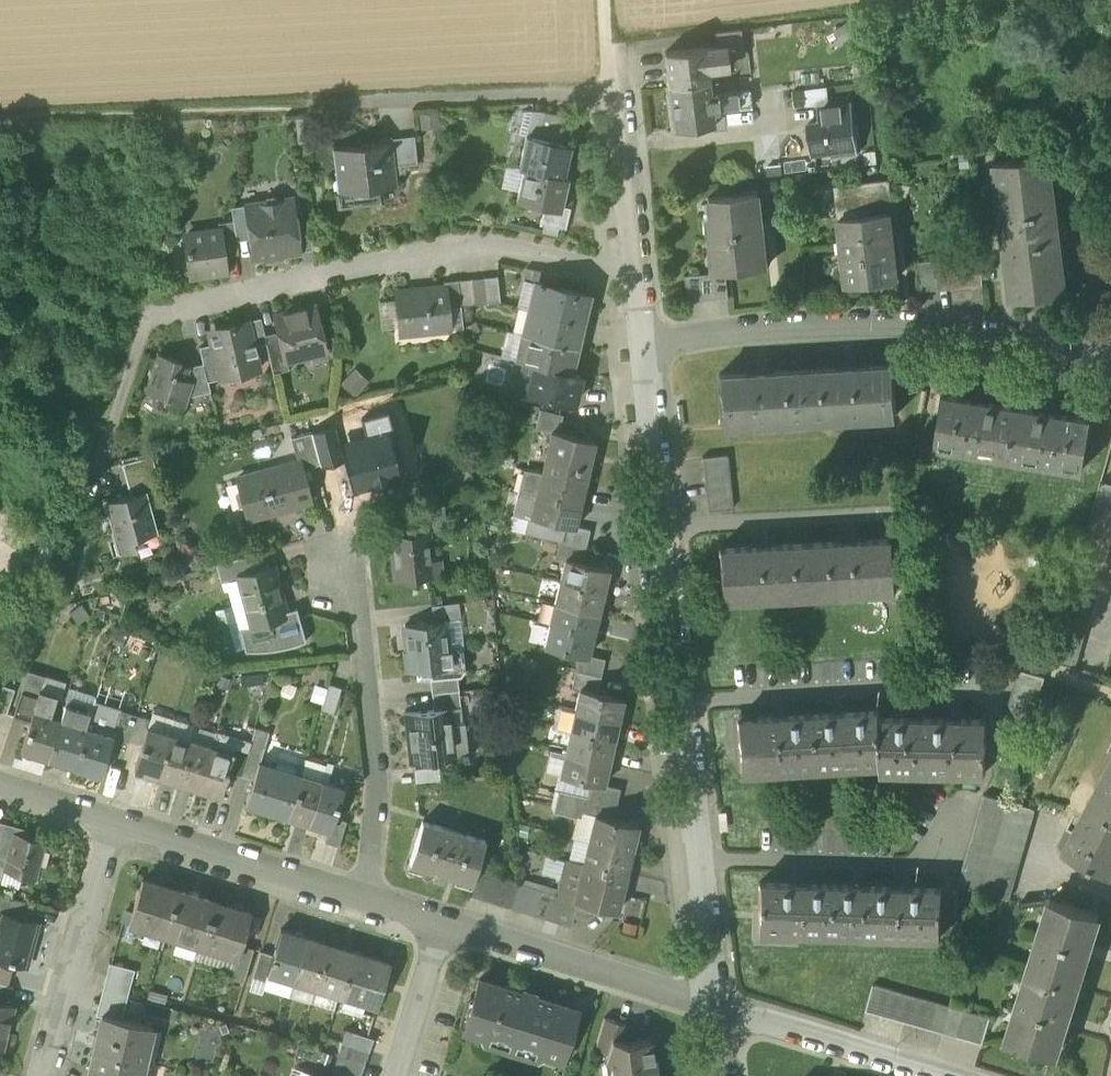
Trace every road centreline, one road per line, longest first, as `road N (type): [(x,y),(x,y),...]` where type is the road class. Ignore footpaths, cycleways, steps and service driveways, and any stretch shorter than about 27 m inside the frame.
road 1 (residential): [(634,272),(493,246),(439,248),(150,315),(101,461)]
road 2 (residential): [(1110,354),(934,327),(793,327),(640,343)]
road 3 (residential): [(354,572),(376,748),(374,897)]
road 4 (track): [(292,104),(615,93)]
road 5 (residential): [(679,701),(981,686)]
road 6 (residential): [(720,1013),(441,918)]
road 7 (residential): [(374,897),(114,819)]
road 8 (residential): [(114,819),(48,1075)]
road 9 (residential): [(700,856),(905,863),(947,845)]
road 10 (residential): [(660,526),(897,512)]
road 11 (residential): [(942,1075),(720,1013)]
road 12 (residential): [(606,51),(634,272)]
road 13 (residential): [(640,343),(660,526)]
road 14 (residential): [(660,526),(679,701)]
road 15 (residential): [(441,918),(390,1075)]
road 16 (residential): [(700,856),(720,1013)]
road 17 (residential): [(679,701),(700,856)]
road 18 (residential): [(114,819),(0,782)]

